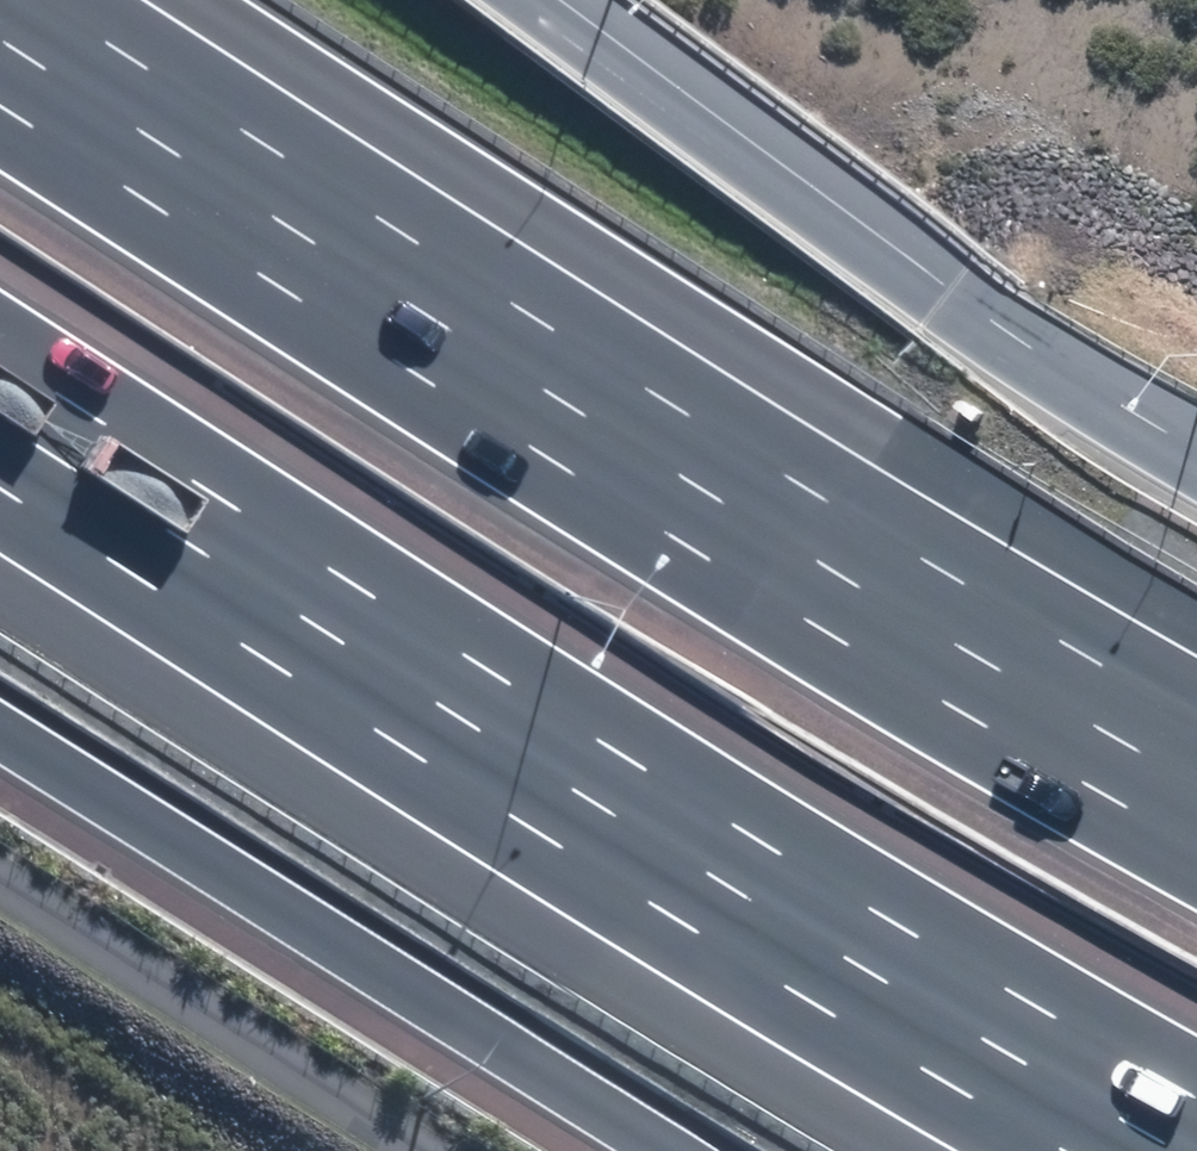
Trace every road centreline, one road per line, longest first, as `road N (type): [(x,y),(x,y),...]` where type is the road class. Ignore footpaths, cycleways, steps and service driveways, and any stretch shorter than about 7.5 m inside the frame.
road 1 (motorway): [(0,5),(1196,760)]
road 2 (motorway): [(1178,1150),(812,939),(0,415)]
road 3 (motorway): [(533,0),(925,288),(1196,453)]
road 4 (motorway): [(668,1150),(0,736)]

